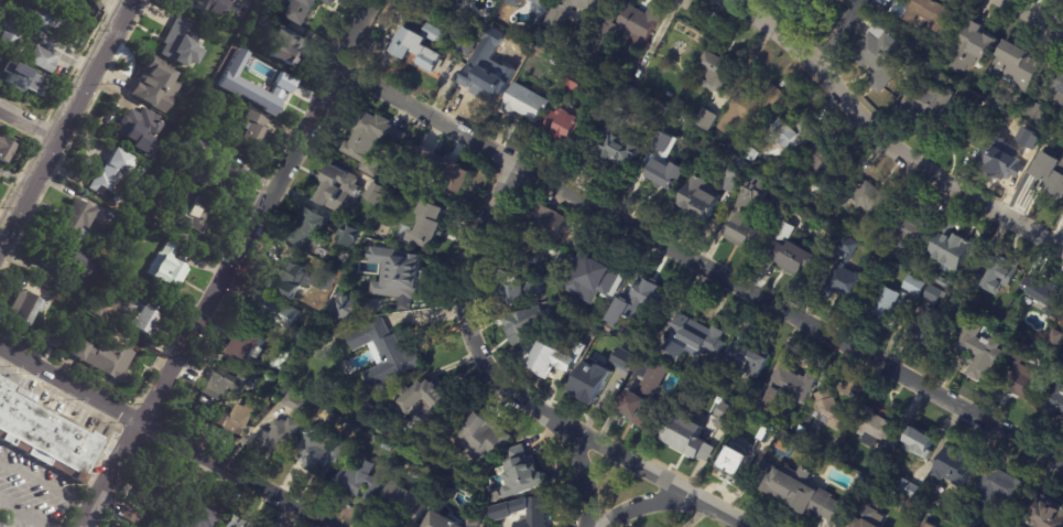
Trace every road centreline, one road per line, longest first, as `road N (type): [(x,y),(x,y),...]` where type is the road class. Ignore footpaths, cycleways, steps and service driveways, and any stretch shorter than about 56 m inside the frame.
road 1 (residential): [(1062,460),(337,67)]
road 2 (residential): [(84,526),(148,423),(373,0)]
road 3 (residential): [(1062,247),(888,150),(820,68),(724,0)]
road 4 (residential): [(586,526),(582,474),(558,424),(501,380),(465,322),(459,289),(476,235),(512,165)]
road 5 (residential): [(334,526),(0,342)]
road 6 (tertiary): [(129,0),(0,235)]
road 7 (residential): [(751,526),(558,424)]

